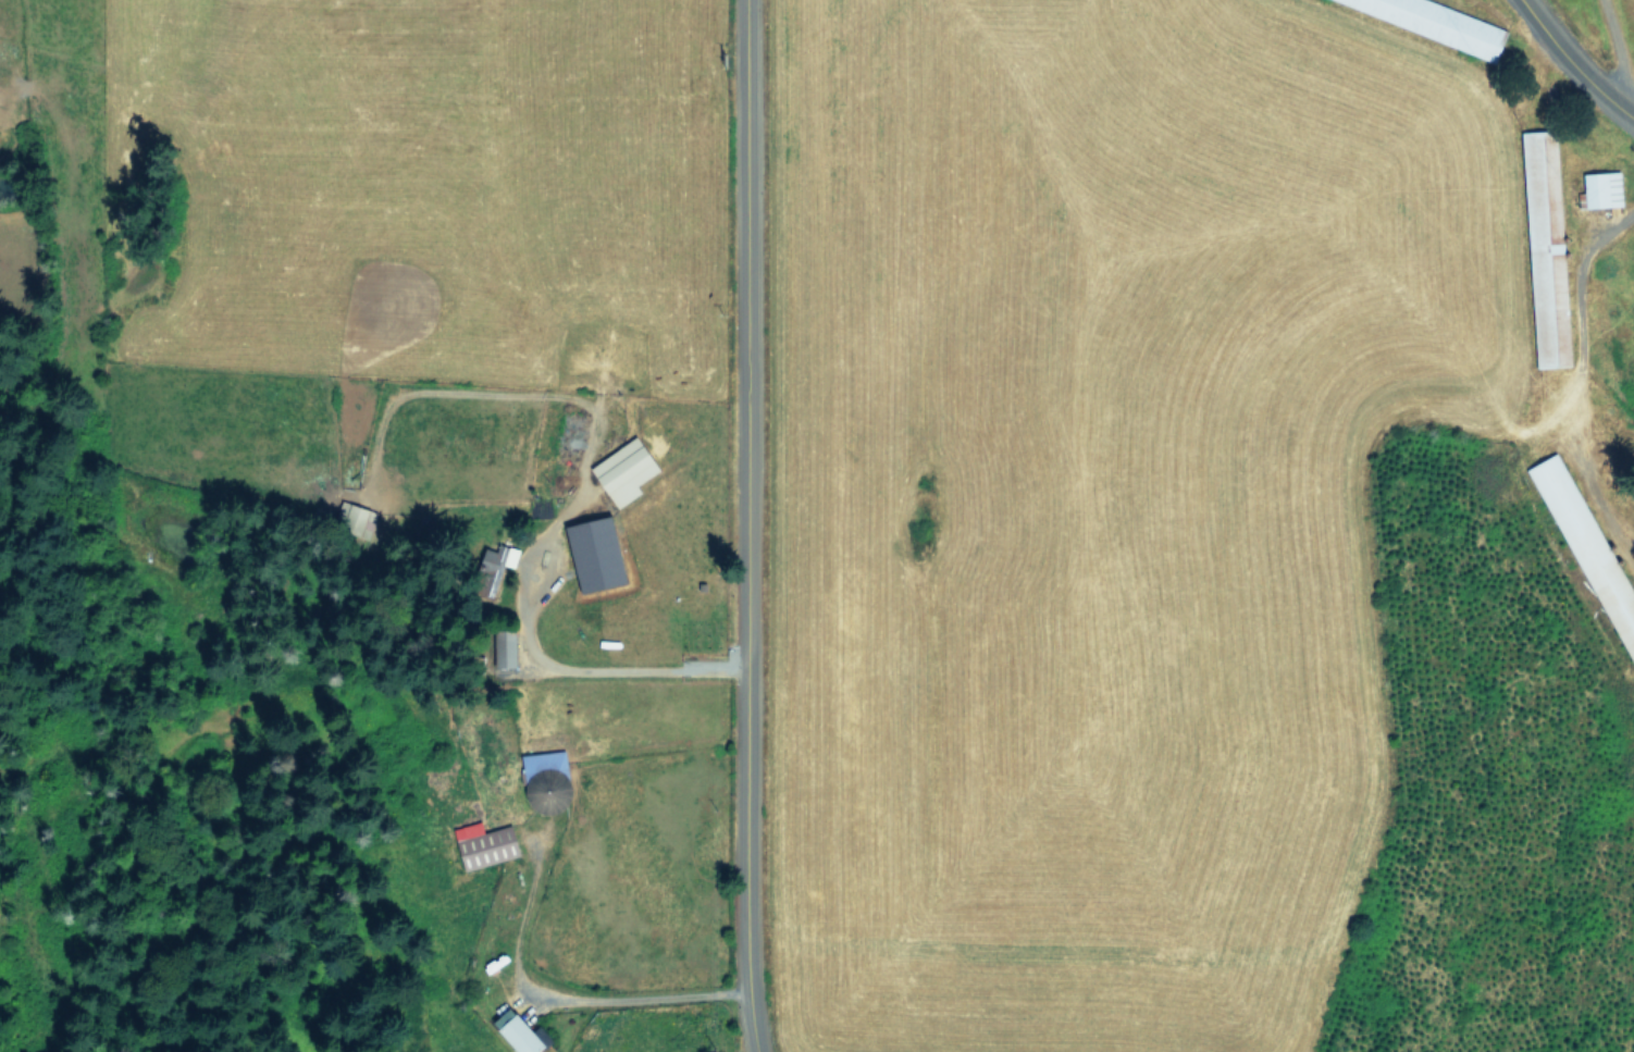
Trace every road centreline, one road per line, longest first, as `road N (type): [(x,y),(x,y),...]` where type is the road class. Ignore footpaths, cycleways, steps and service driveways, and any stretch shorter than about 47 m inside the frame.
road 1 (tertiary): [(744,1051),(741,0)]
road 2 (tertiary): [(1515,0),(1577,75),(1633,125)]

